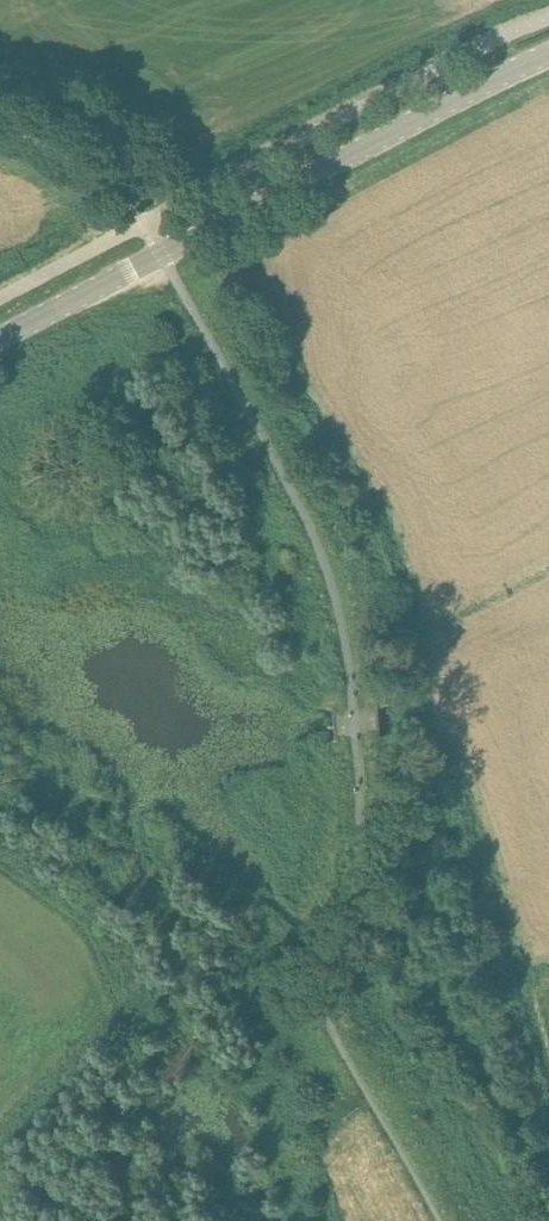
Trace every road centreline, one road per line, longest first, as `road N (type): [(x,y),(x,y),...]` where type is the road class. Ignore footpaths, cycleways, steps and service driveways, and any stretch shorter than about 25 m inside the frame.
road 1 (unclassified): [(0,338),(548,53)]

